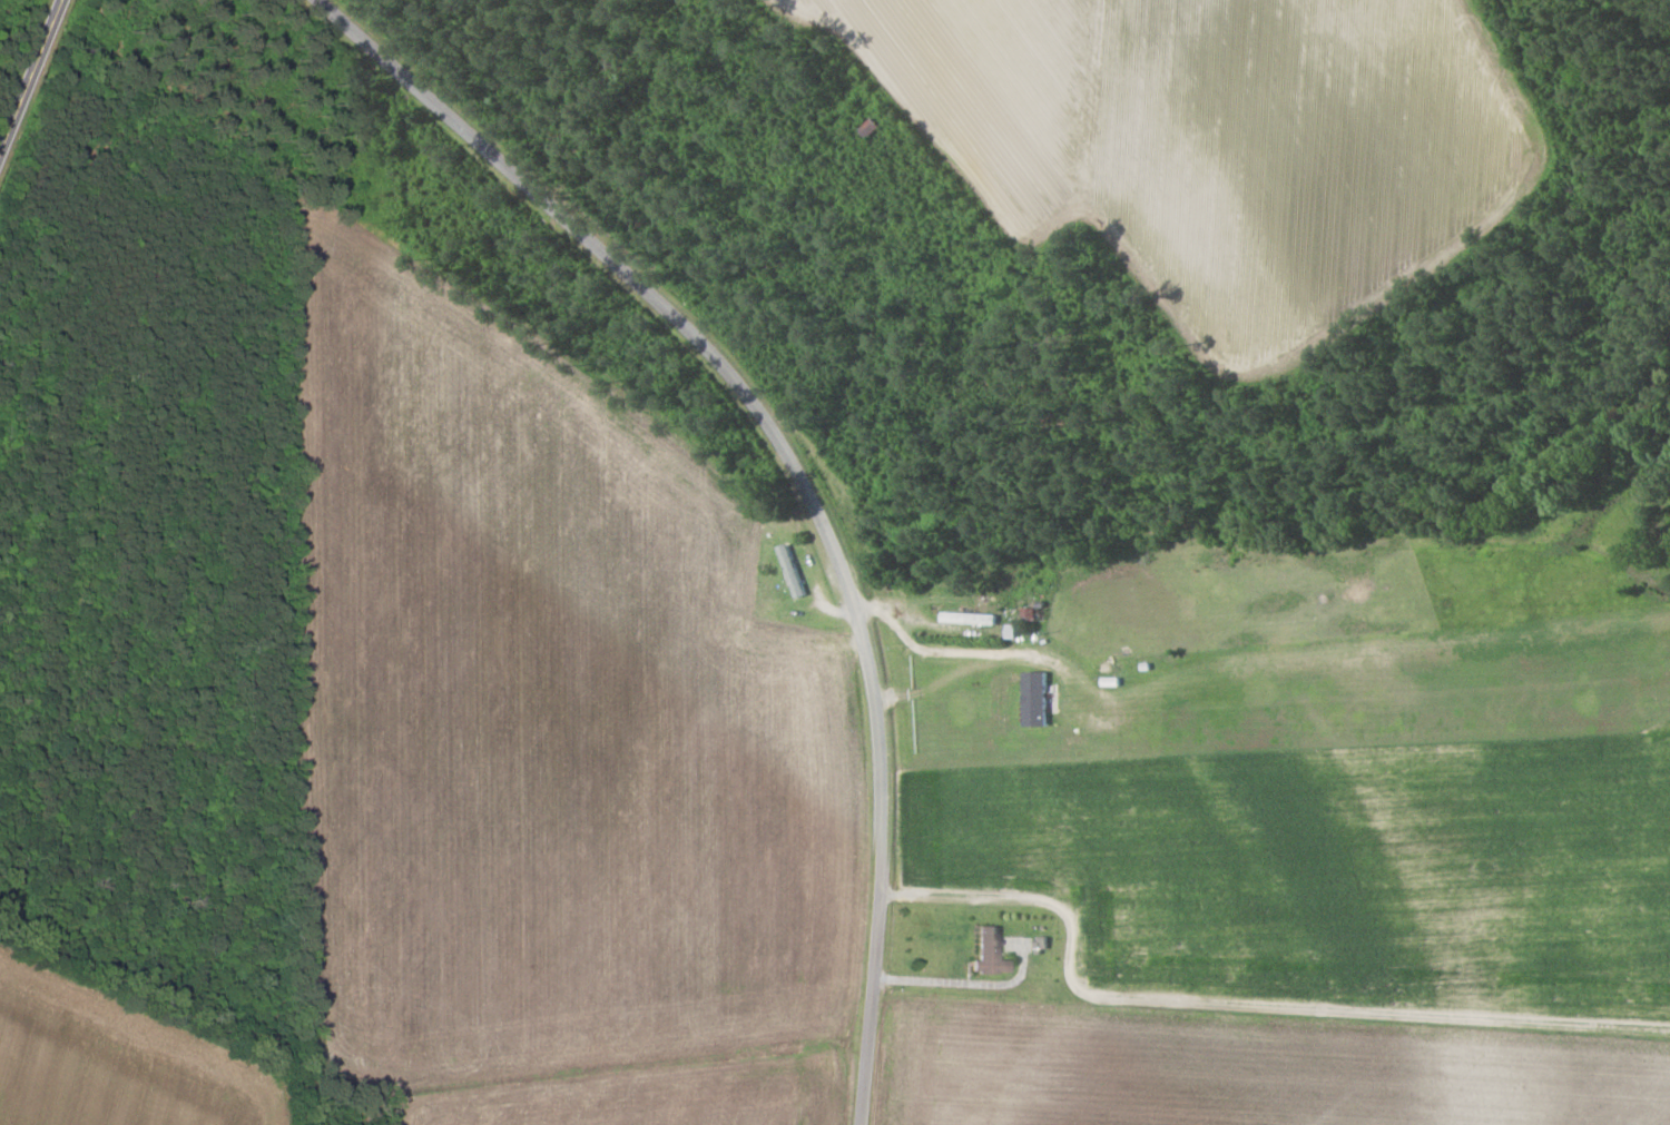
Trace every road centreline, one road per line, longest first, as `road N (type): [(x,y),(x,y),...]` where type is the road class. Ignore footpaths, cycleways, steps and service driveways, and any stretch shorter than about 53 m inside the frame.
road 1 (residential): [(860,1124),(876,954),(876,635),(847,520),(802,444),(309,0)]
road 2 (residential): [(0,145),(57,0)]

